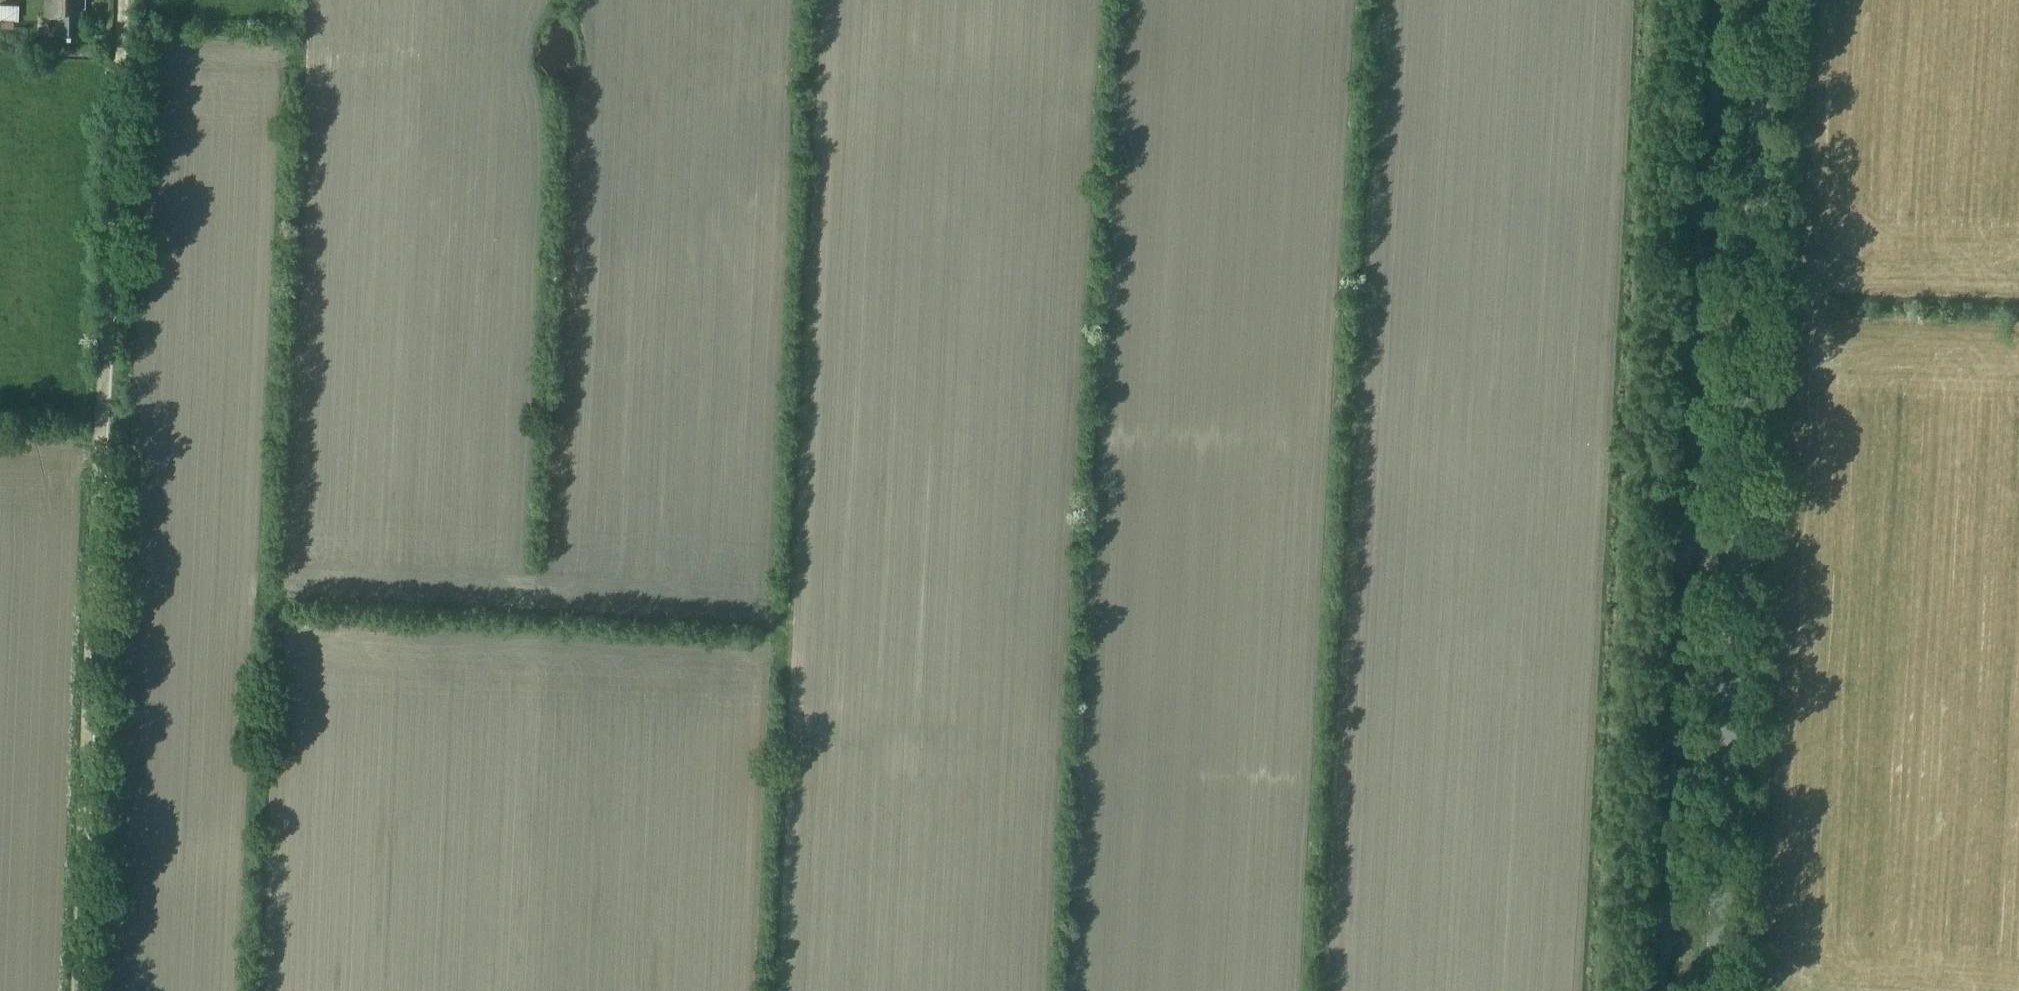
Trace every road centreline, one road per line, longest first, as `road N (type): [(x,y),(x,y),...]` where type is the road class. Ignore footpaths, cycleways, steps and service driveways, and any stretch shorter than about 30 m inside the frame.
road 1 (tertiary): [(1713,990),(1766,0)]
road 2 (track): [(75,990),(123,0)]

